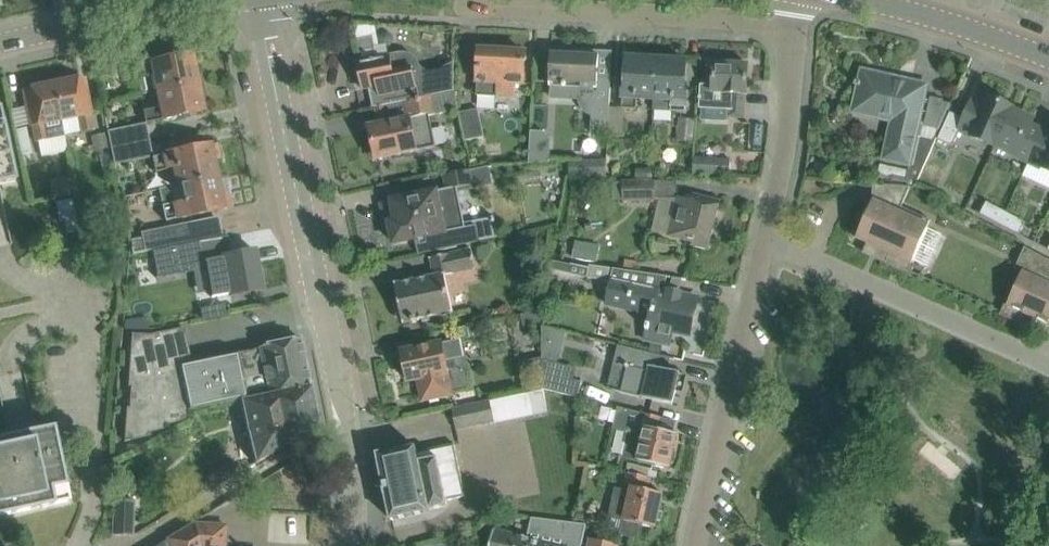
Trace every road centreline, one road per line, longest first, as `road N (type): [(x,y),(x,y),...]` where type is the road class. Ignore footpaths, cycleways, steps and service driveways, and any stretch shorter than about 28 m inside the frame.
road 1 (residential): [(351,545),(348,443),(255,0)]
road 2 (residential): [(793,28),(480,9)]
road 3 (residential): [(697,545),(765,239)]
road 4 (residential): [(1048,365),(765,239)]
road 5 (tertiary): [(0,42),(218,0)]
road 6 (residential): [(765,239),(786,144),(793,28)]
road 7 (tertiary): [(1048,58),(859,0)]

